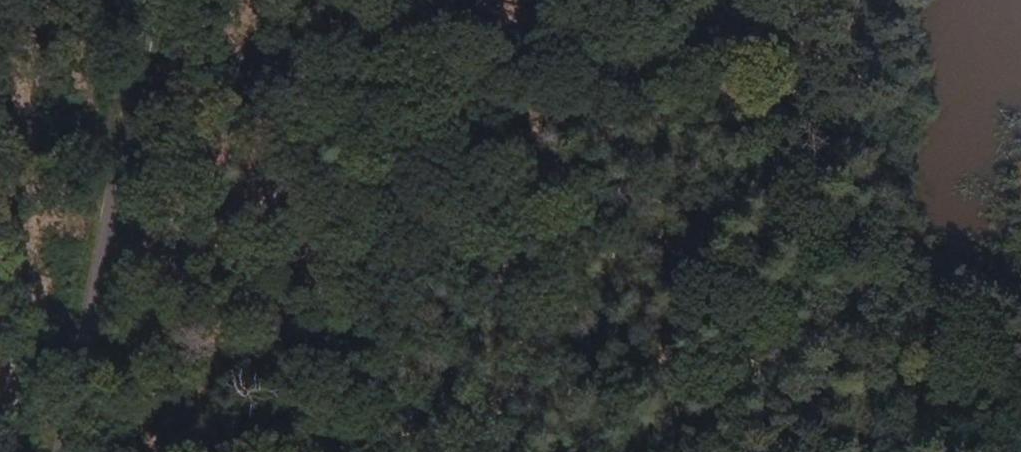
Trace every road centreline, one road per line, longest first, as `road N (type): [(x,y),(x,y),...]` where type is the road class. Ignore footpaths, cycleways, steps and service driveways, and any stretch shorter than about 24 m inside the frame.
road 1 (unclassified): [(59,451),(149,0)]

